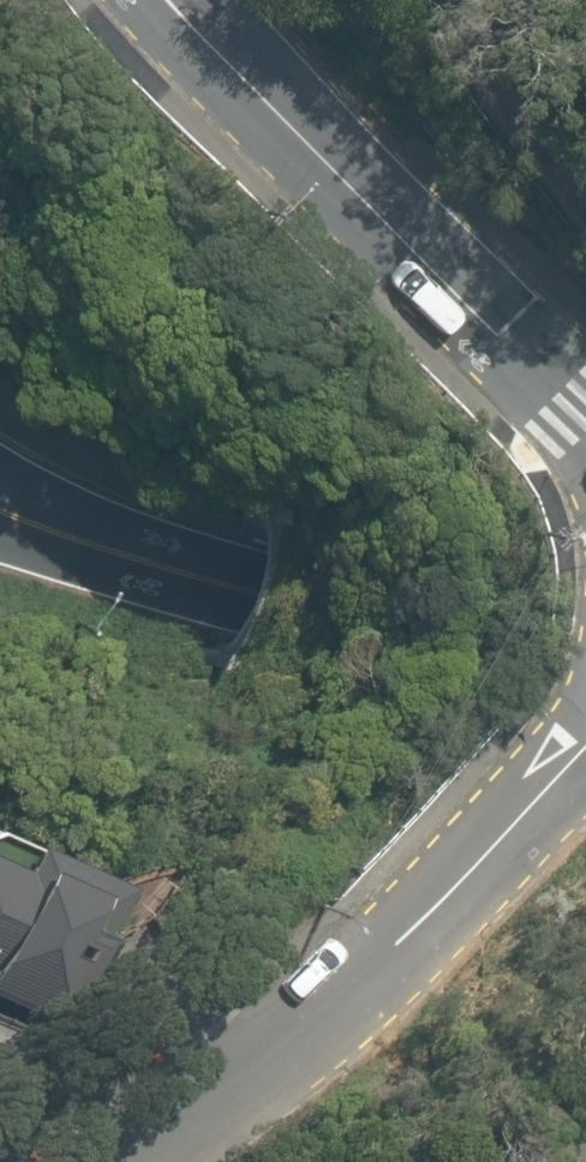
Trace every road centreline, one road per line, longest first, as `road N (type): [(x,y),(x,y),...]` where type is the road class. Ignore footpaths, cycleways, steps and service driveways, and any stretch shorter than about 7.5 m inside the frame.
road 1 (residential): [(68,1161),(324,1032),(585,752)]
road 2 (secondary): [(585,685),(243,590),(0,510)]
road 3 (secondary): [(174,0),(585,407)]

